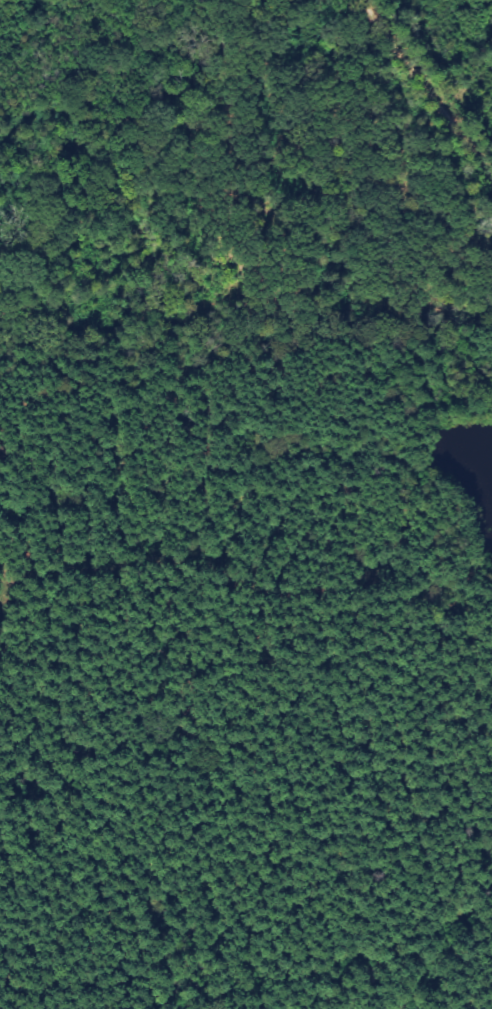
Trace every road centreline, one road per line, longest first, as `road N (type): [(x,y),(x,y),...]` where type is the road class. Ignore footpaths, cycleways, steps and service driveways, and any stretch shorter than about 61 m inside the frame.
road 1 (residential): [(491,194),(340,0)]

